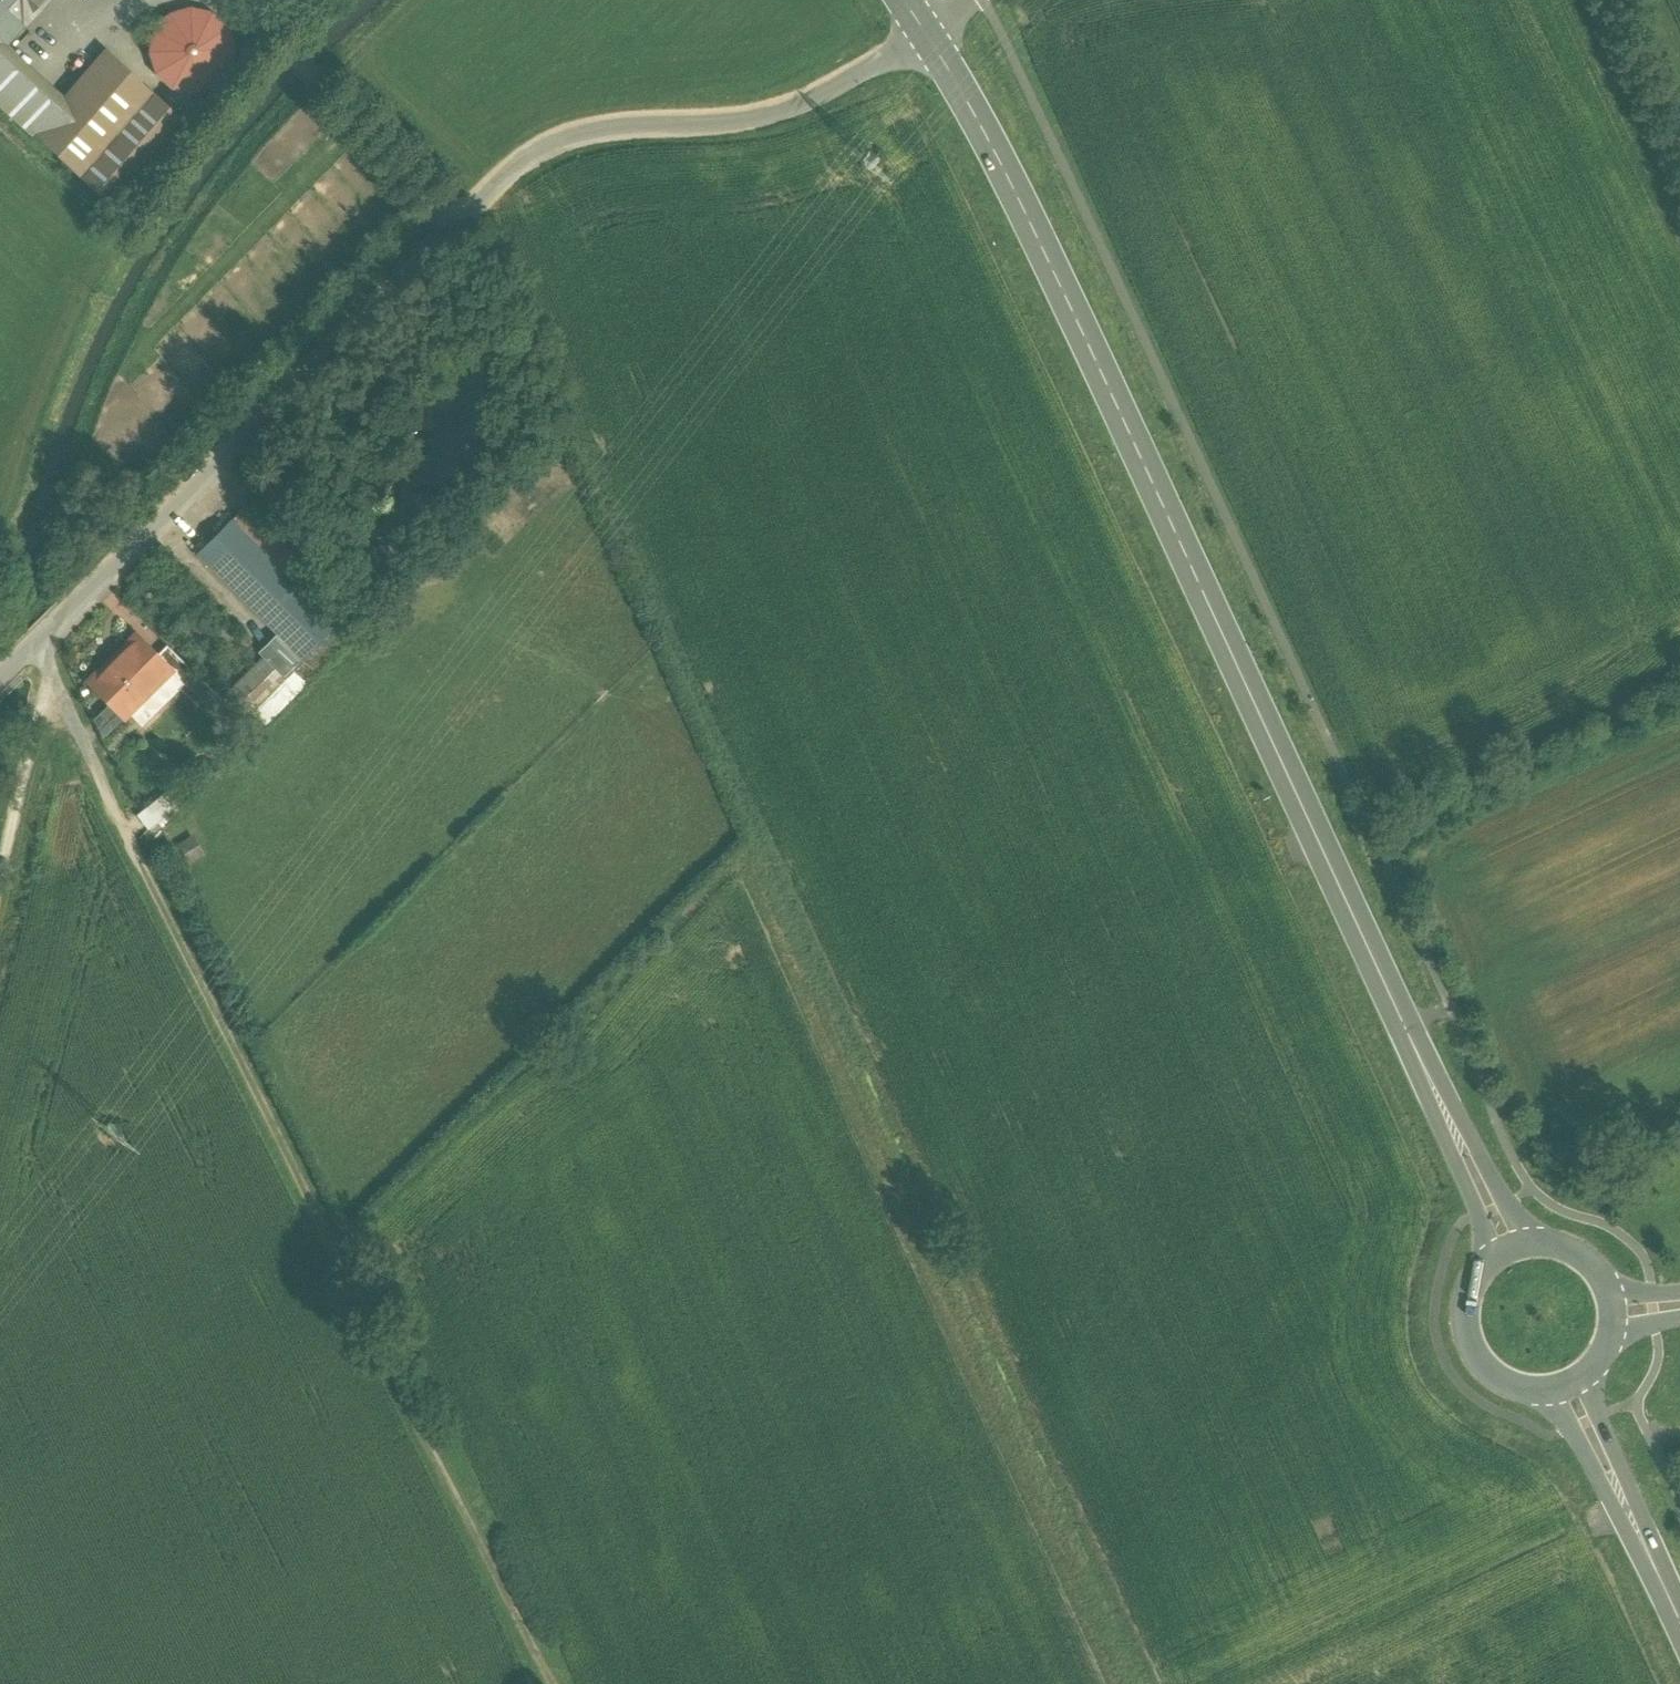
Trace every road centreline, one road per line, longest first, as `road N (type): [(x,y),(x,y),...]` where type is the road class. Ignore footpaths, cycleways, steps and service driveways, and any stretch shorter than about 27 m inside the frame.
road 1 (secondary): [(928,34),(1031,218),(1512,1251)]
road 2 (residential): [(928,34),(771,114),(611,127),(548,145),(455,223),(0,681)]
road 3 (track): [(37,640),(117,814),(553,1683)]
road 4 (secondary): [(1567,1383),(1679,1622)]
road 5 (secondary): [(1512,1251),(1494,1263),(1471,1300),(1475,1343),(1503,1377),(1545,1387),(1567,1383)]
road 6 (secondary): [(1612,1309),(1594,1269),(1577,1255),(1556,1247),(1512,1251)]

